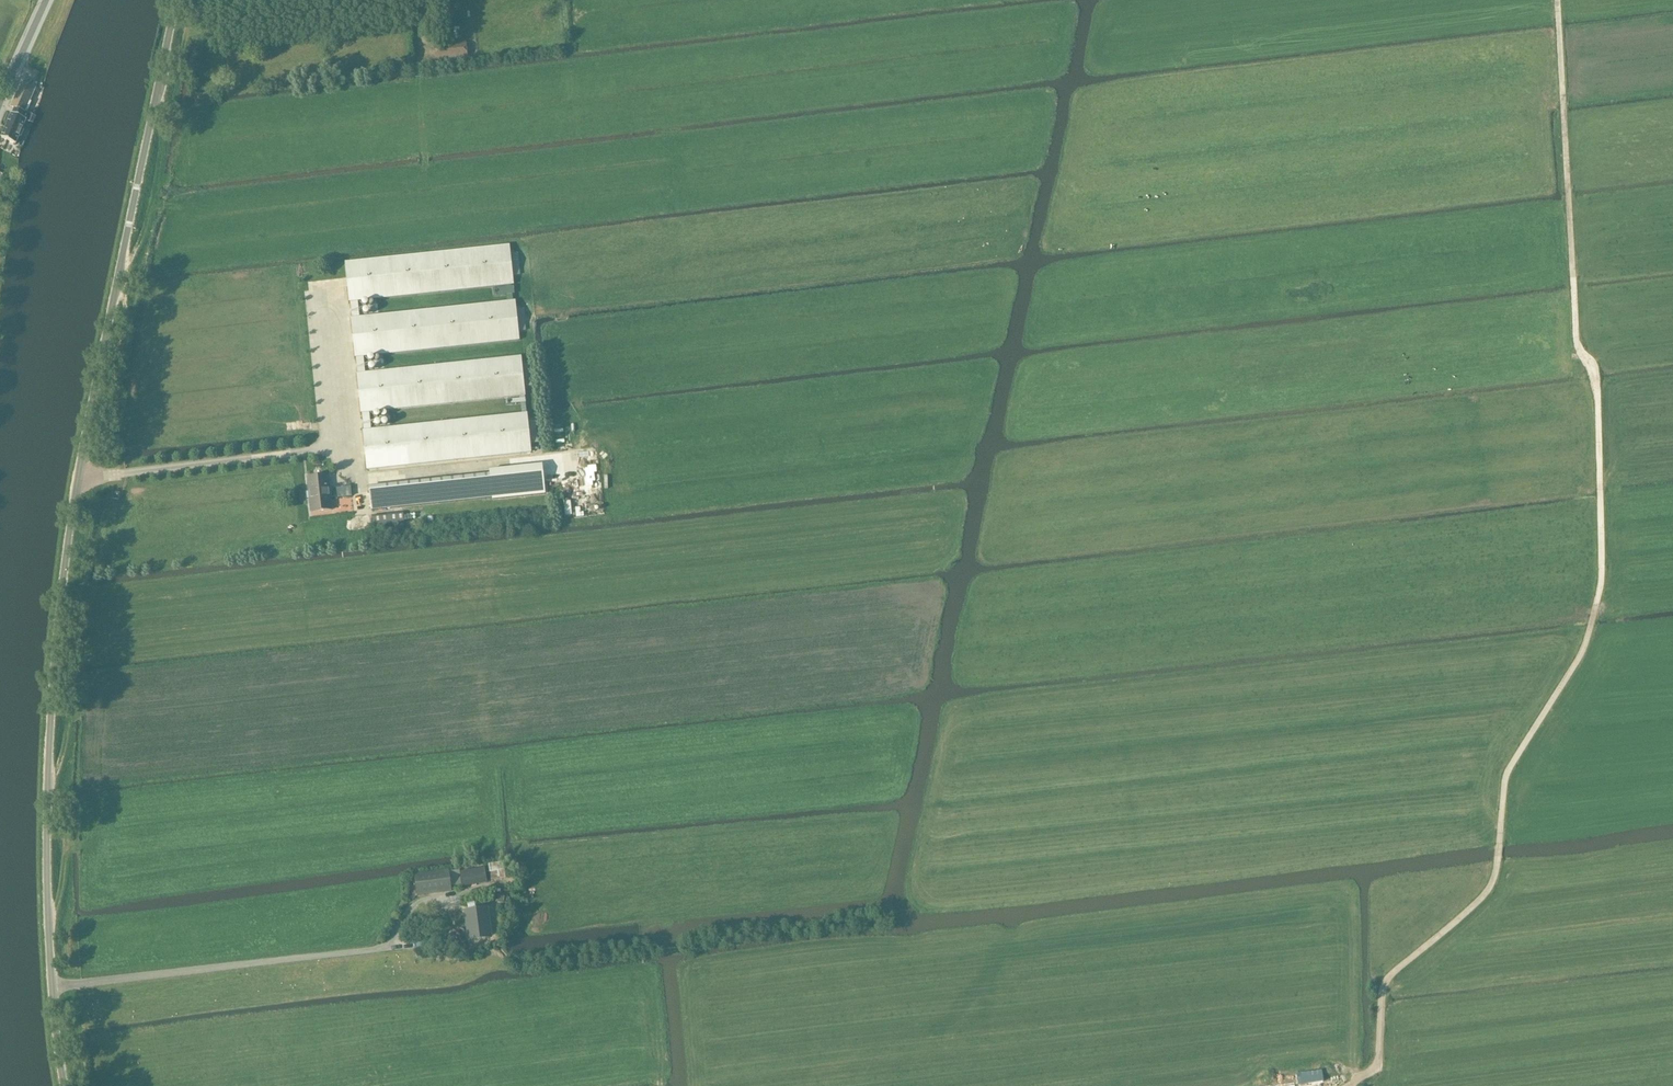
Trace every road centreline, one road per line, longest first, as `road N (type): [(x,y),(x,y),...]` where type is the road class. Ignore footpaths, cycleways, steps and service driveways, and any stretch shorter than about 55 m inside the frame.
road 1 (track): [(1347,1085),(1379,1059),(1389,975),(1491,884),(1508,767),(1582,652),(1600,589),(1600,364),(1578,331),(1556,0)]
road 2 (unclassified): [(66,1085),(47,883),(50,729),(85,472),(179,0)]

